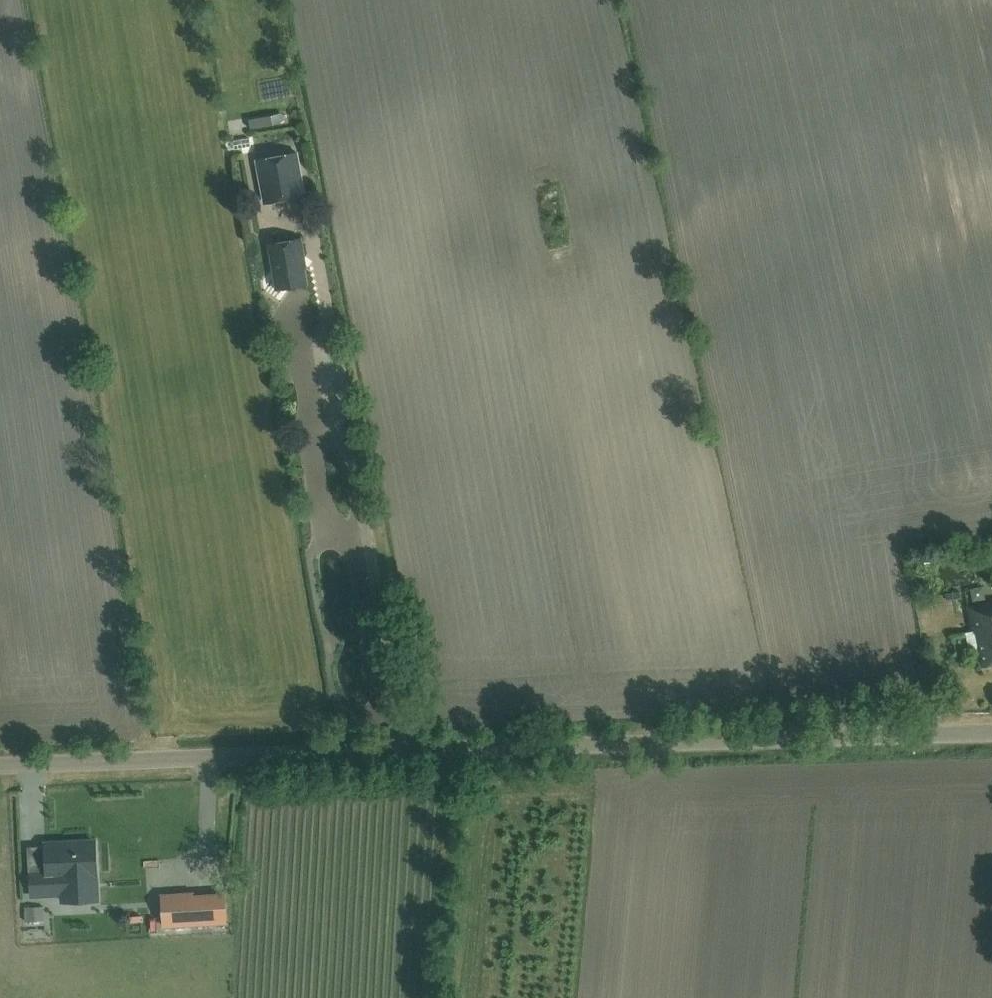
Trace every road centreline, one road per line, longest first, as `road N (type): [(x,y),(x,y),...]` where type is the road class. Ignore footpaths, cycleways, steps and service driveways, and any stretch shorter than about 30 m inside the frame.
road 1 (unclassified): [(0,765),(991,729)]

